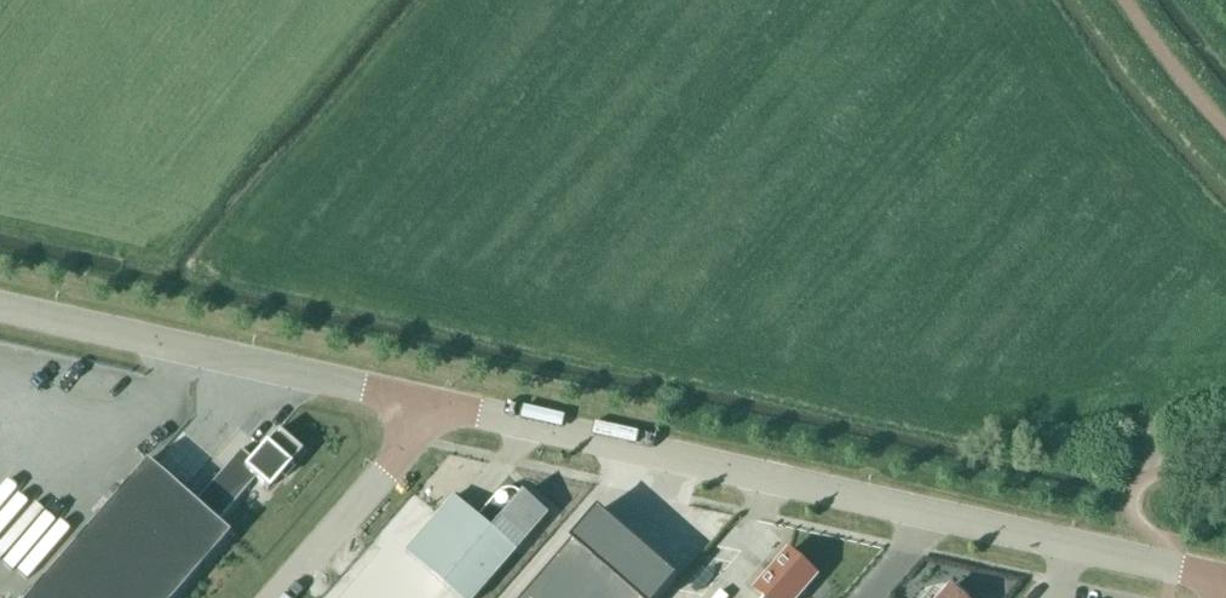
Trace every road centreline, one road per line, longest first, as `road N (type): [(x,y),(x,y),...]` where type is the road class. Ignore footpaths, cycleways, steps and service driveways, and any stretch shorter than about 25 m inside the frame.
road 1 (unclassified): [(436,409),(1225,580)]
road 2 (unclassified): [(0,310),(436,409)]
road 3 (unclassified): [(276,597),(436,409)]

